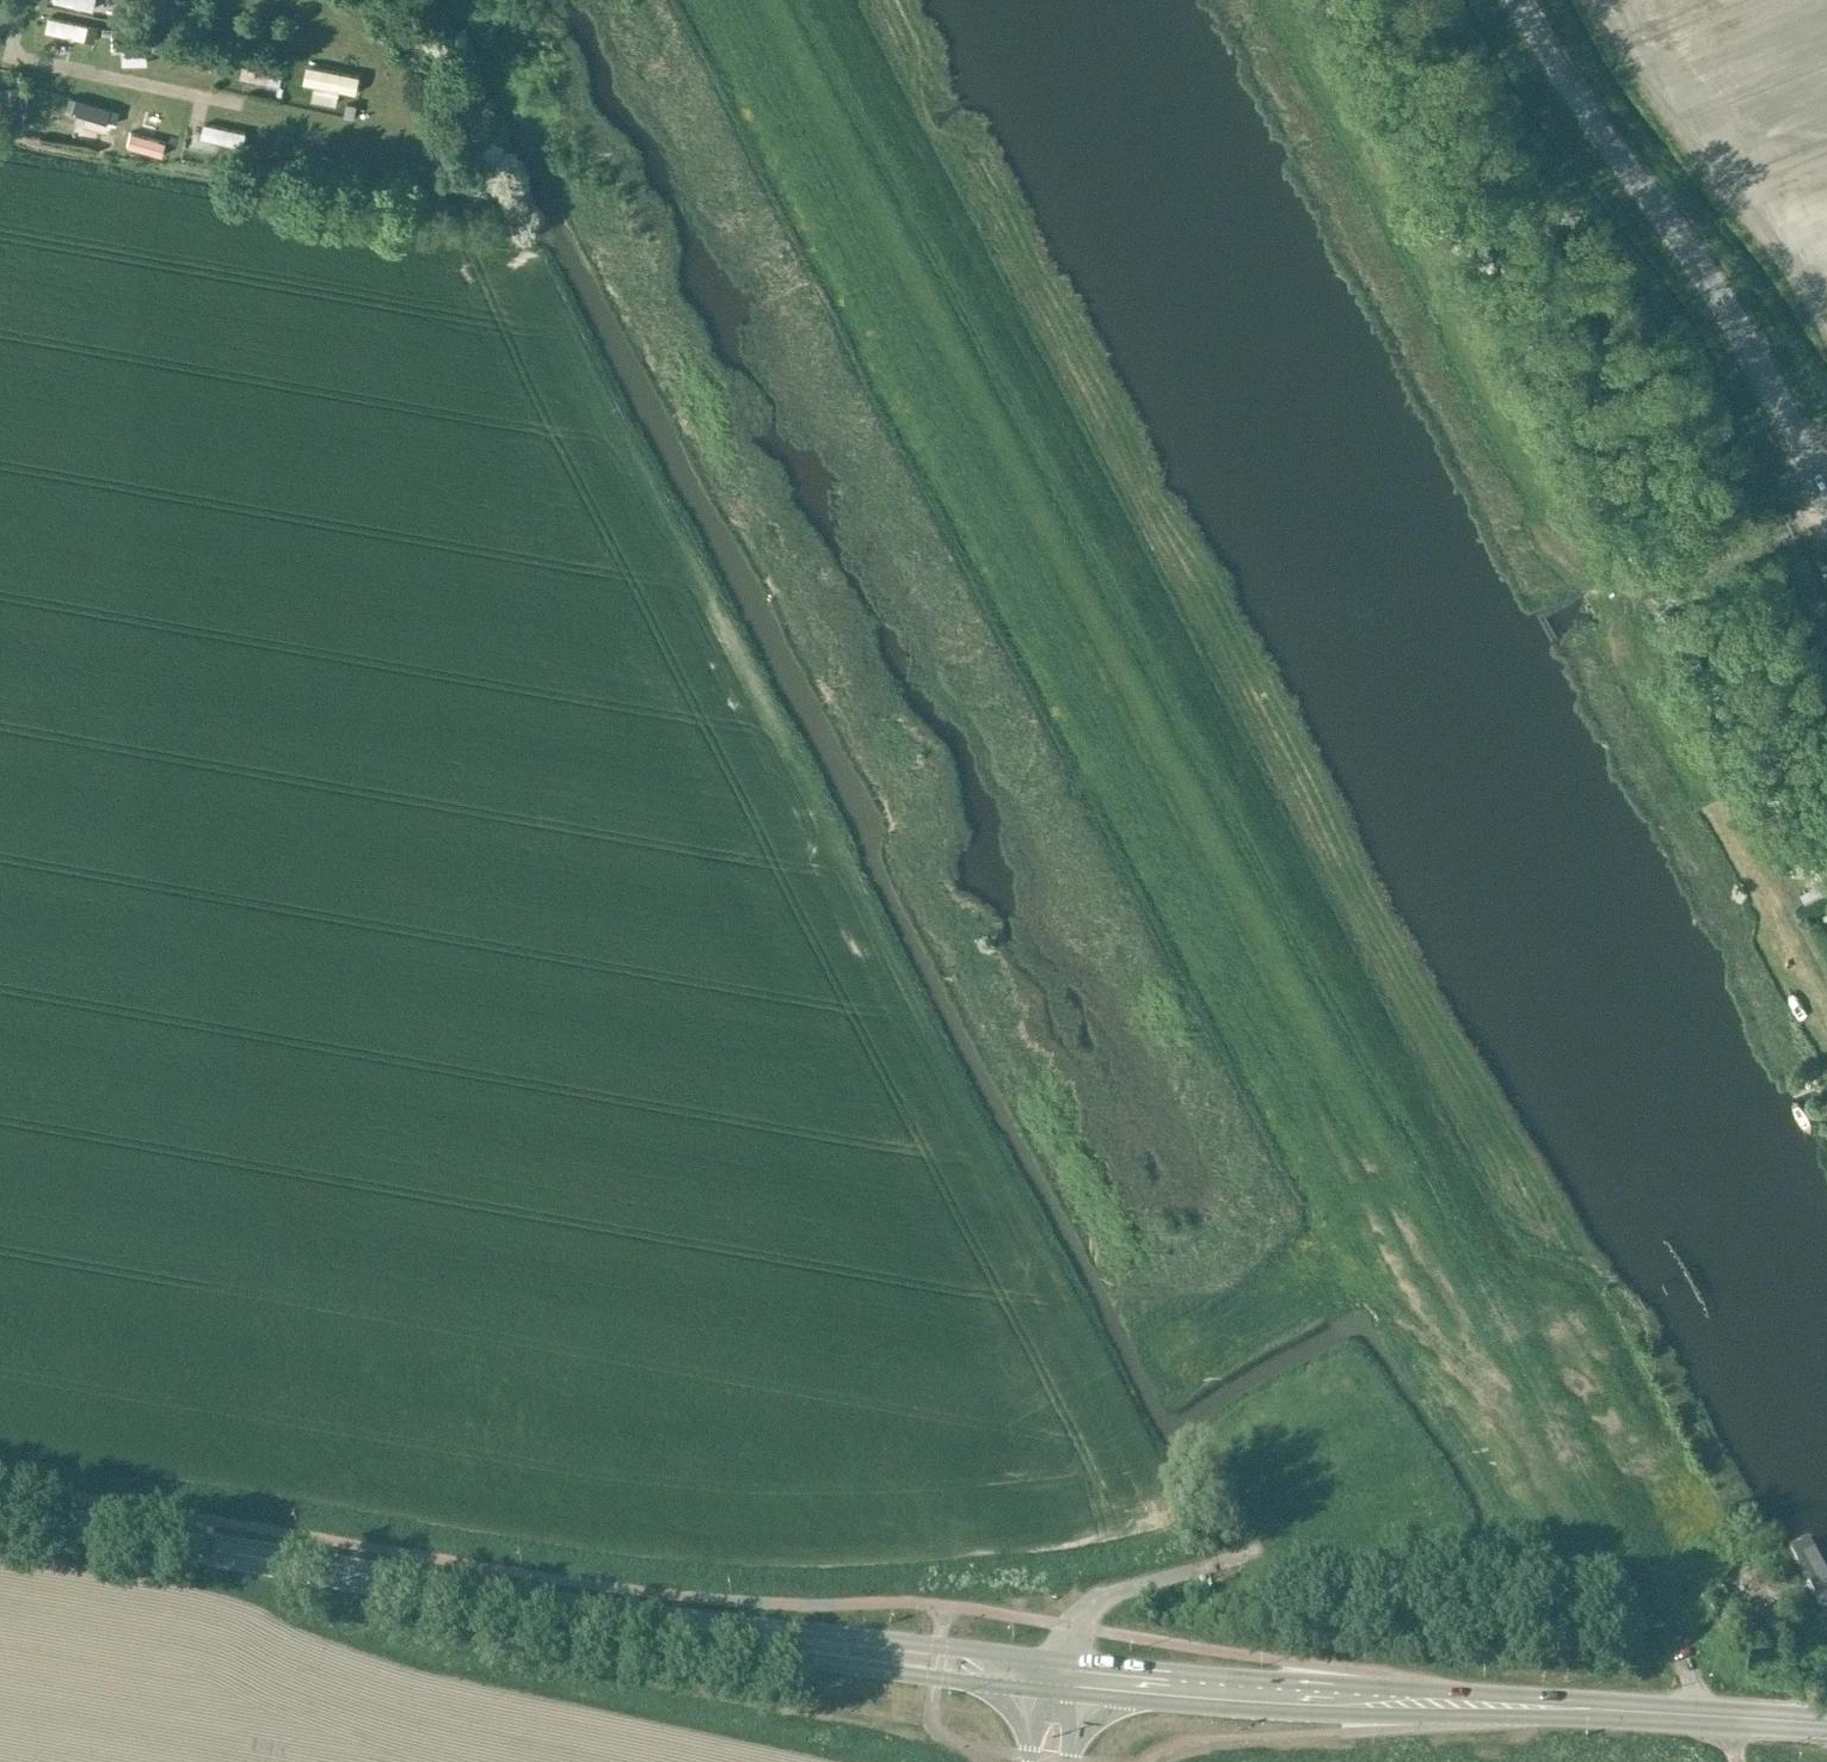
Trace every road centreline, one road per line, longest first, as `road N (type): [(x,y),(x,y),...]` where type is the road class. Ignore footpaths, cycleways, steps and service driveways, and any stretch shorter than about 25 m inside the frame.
road 1 (tertiary): [(1060,1678),(799,1645),(0,1512)]
road 2 (tertiary): [(1826,1723),(1060,1678)]
road 3 (unclassified): [(1826,507),(1795,431),(1688,240),(1559,84),(1514,0)]

